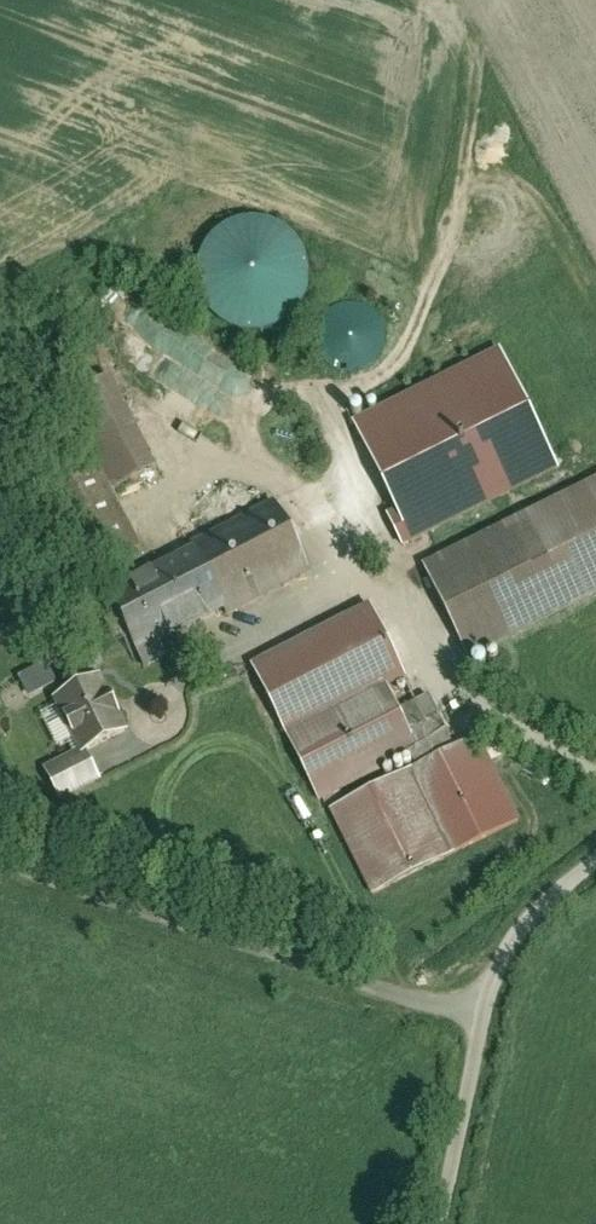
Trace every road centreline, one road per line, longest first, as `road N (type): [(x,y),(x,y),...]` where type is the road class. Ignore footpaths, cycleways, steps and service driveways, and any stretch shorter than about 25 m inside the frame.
road 1 (unclassified): [(476,1018),(0,863)]
road 2 (residential): [(476,1018),(431,1223)]
road 3 (residential): [(595,852),(509,937),(476,1018)]

